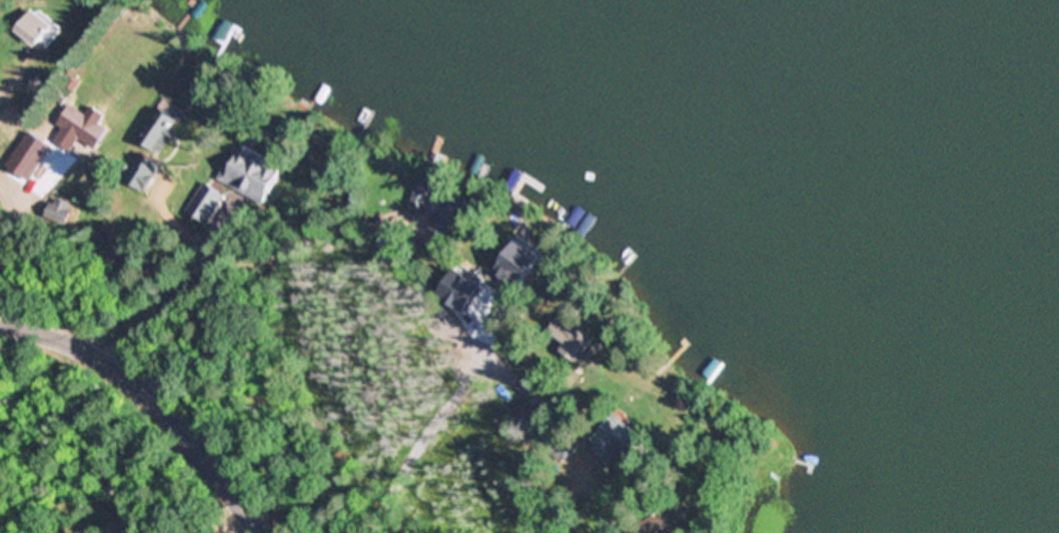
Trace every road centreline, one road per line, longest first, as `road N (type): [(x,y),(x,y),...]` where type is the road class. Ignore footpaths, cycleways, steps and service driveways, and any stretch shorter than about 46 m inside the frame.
road 1 (tertiary): [(0,326),(62,339),(163,401),(268,532)]
road 2 (residential): [(118,370),(249,232),(310,200),(371,184)]
road 3 (residential): [(367,529),(405,369),(458,239)]
road 4 (residential): [(363,532),(434,419),(496,355)]

